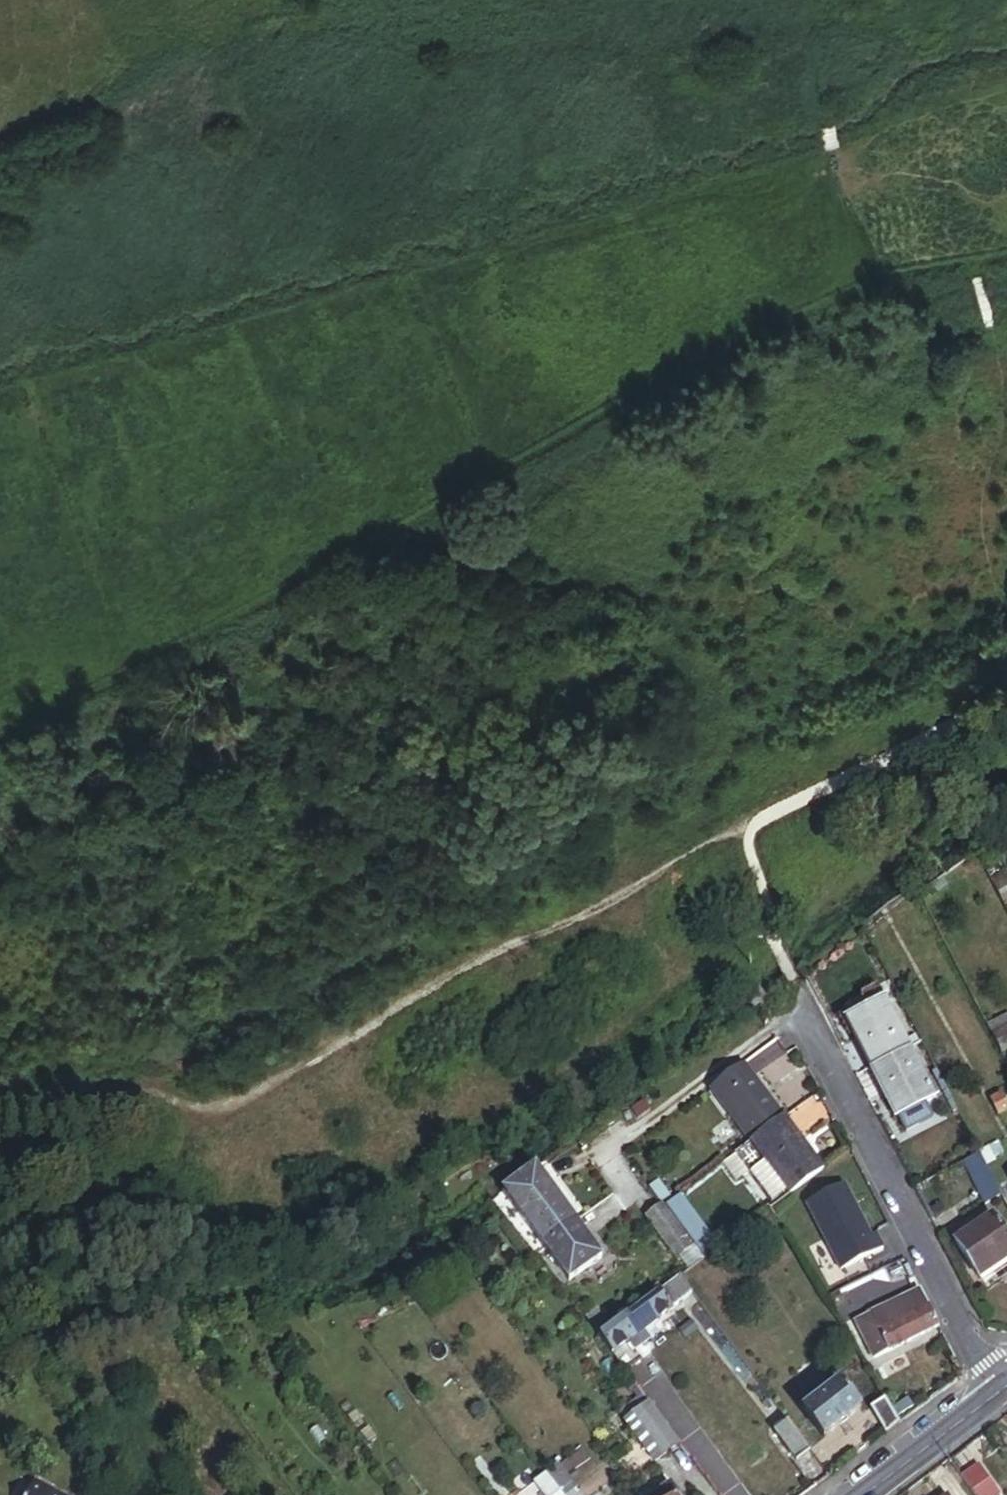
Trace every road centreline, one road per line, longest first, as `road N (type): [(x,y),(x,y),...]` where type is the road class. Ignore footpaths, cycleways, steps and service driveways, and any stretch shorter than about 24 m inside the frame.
road 1 (residential): [(998,1392),(800,998)]
road 2 (tertiary): [(998,1392),(861,1494)]

